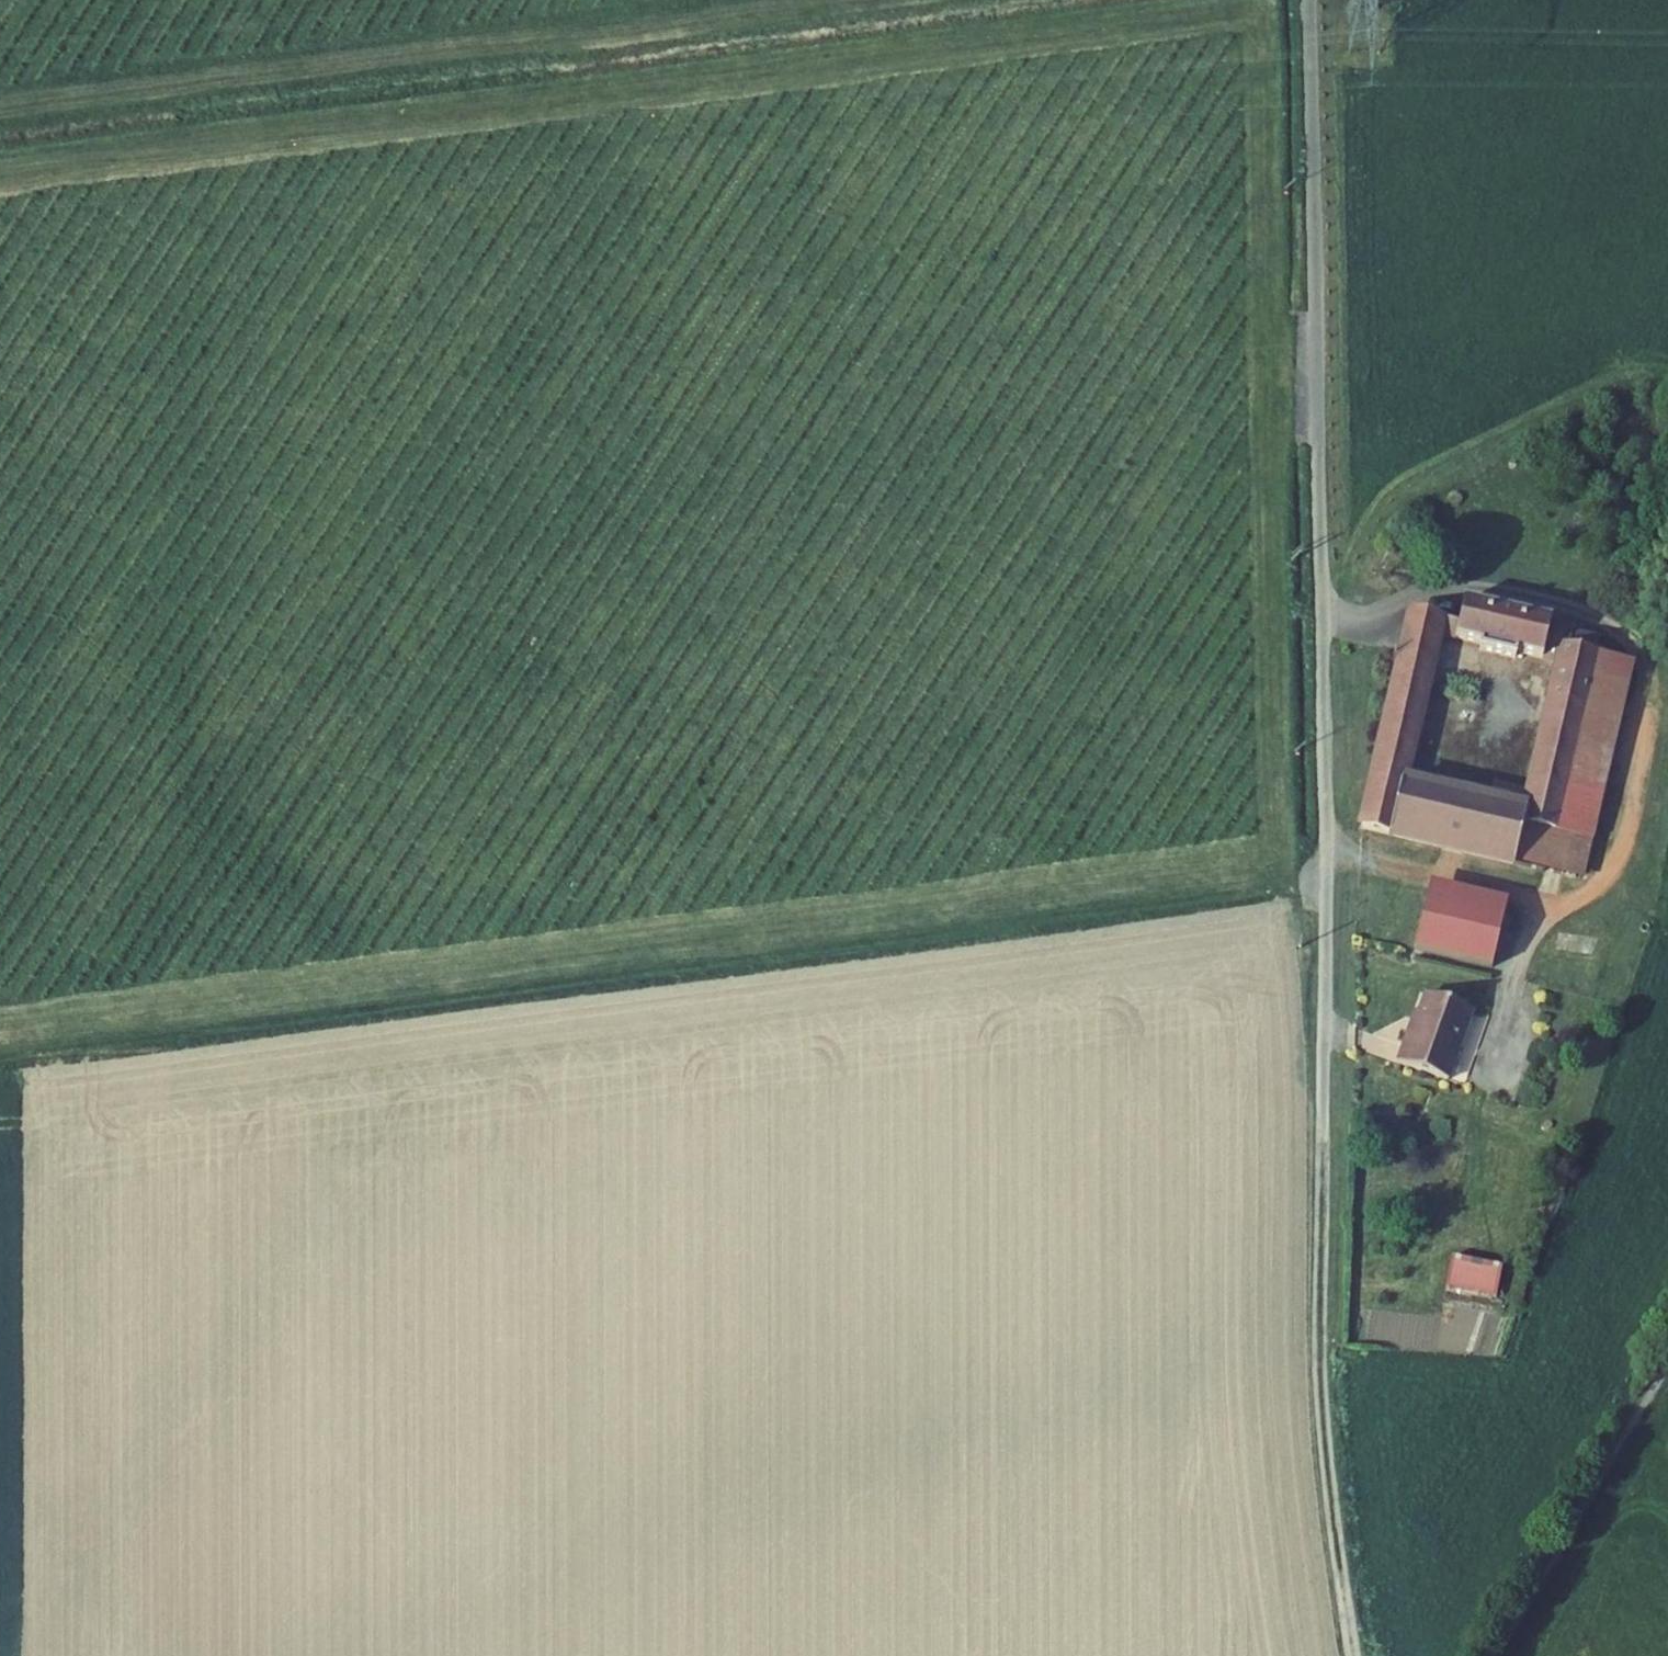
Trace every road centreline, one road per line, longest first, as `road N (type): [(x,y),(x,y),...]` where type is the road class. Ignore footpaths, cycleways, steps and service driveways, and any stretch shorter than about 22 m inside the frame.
road 1 (track): [(1310,0),(1328,878),(1320,1392),(1352,1655)]
road 2 (track): [(1328,878),(0,1062)]

